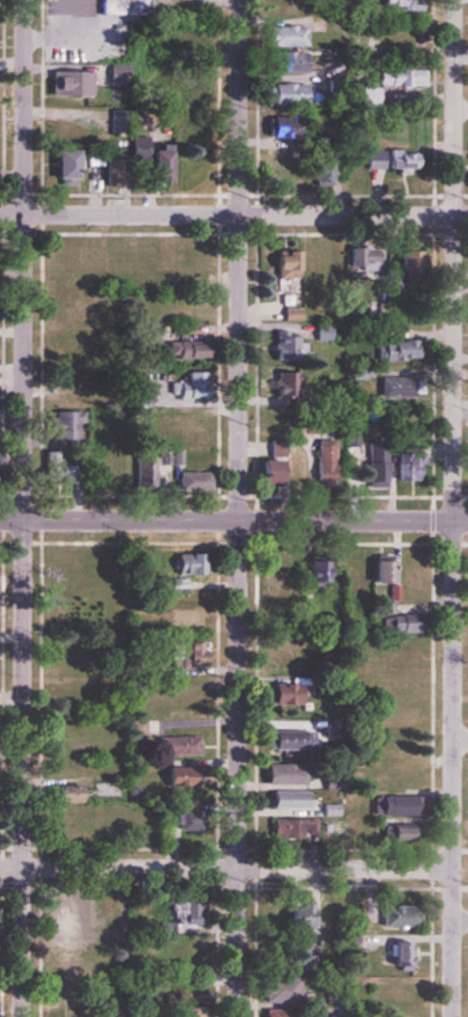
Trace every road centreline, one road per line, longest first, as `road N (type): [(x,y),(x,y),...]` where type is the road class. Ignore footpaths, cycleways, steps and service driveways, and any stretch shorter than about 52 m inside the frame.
road 1 (residential): [(450,1016),(454,0)]
road 2 (residential): [(22,1016),(25,0)]
road 3 (residential): [(237,1016),(239,0)]
road 4 (residential): [(467,218),(0,215)]
road 5 (tertiary): [(467,522),(0,520)]
road 6 (residential): [(450,868),(0,868)]

